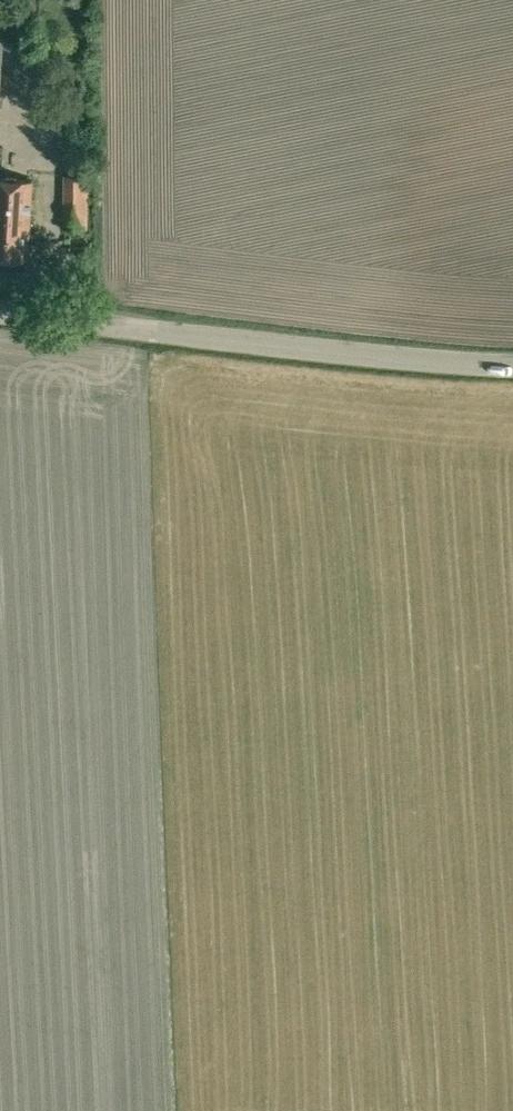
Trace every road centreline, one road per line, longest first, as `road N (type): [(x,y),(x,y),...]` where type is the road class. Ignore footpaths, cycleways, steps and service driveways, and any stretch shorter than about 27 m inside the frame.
road 1 (tertiary): [(0,317),(208,340),(268,334),(512,364)]

